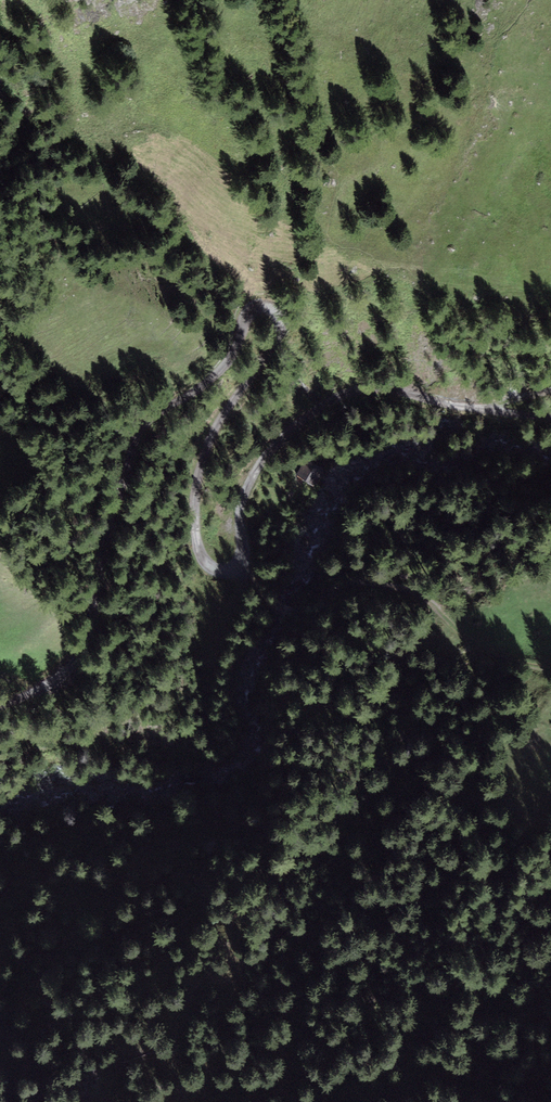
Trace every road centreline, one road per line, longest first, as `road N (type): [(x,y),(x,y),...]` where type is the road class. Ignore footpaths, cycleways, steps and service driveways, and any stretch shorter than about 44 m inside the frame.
road 1 (track): [(0,703),(42,692),(80,658),(132,441),(162,409),(214,378),(234,351),(249,310),(265,306),(280,316),(281,331),(219,421),(194,512),(211,567),(240,565)]
road 2 (track): [(240,565),(242,496),(299,422),(339,399),(374,387),(550,418)]
road 3 (track): [(550,668),(492,653),(411,588),(364,578),(295,613),(268,601),(240,565)]

